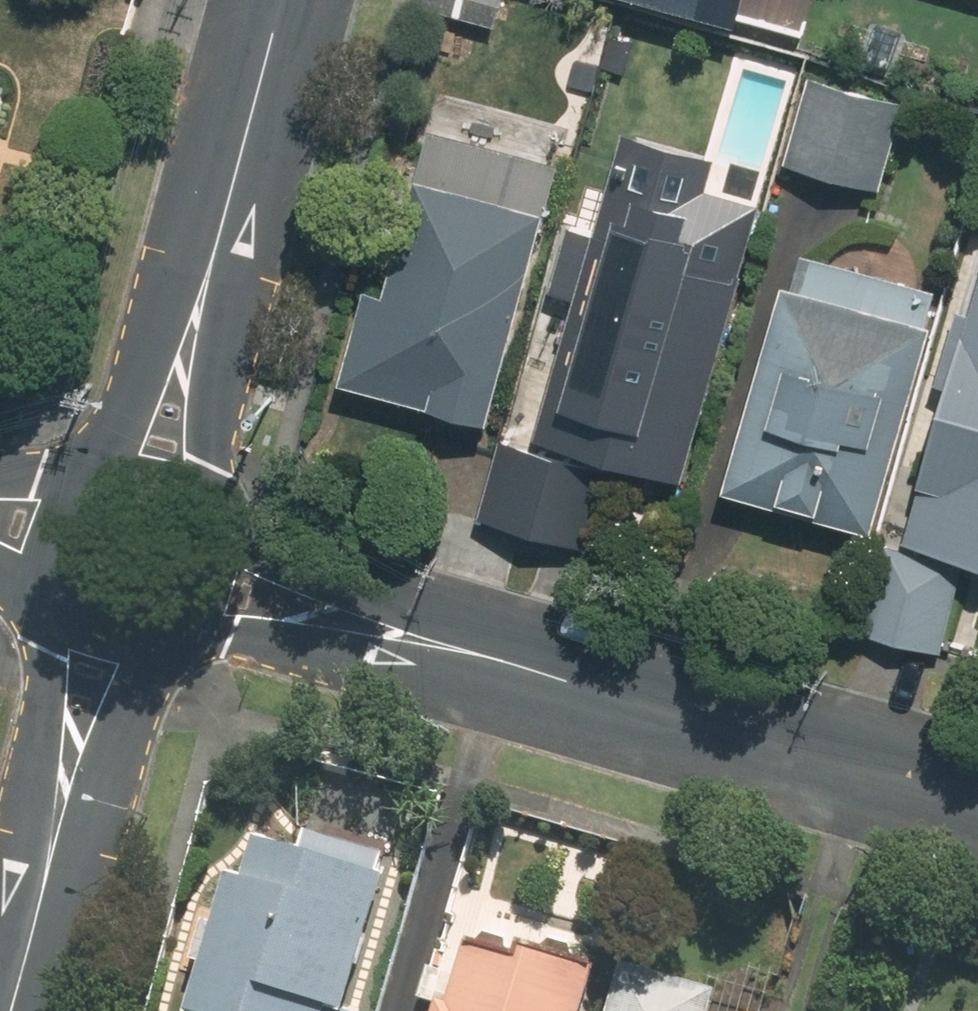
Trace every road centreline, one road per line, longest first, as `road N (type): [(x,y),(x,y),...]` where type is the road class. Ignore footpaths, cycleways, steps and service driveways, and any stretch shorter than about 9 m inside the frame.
road 1 (residential): [(443,646),(977,801)]
road 2 (tertiary): [(284,0),(217,247)]
road 3 (tertiary): [(217,247),(229,313),(214,443),(196,498)]
road 4 (tertiary): [(114,476),(124,419),(176,296),(217,247)]
road 5 (residential): [(443,646),(347,652),(194,621)]
road 6 (residential): [(219,538),(385,603),(443,646)]
road 7 (tertiary): [(53,847),(47,765),(53,676),(73,616)]
road 8 (tertiary): [(156,642),(99,782),(53,847)]
road 9 (tertiary): [(53,847),(10,1010)]

